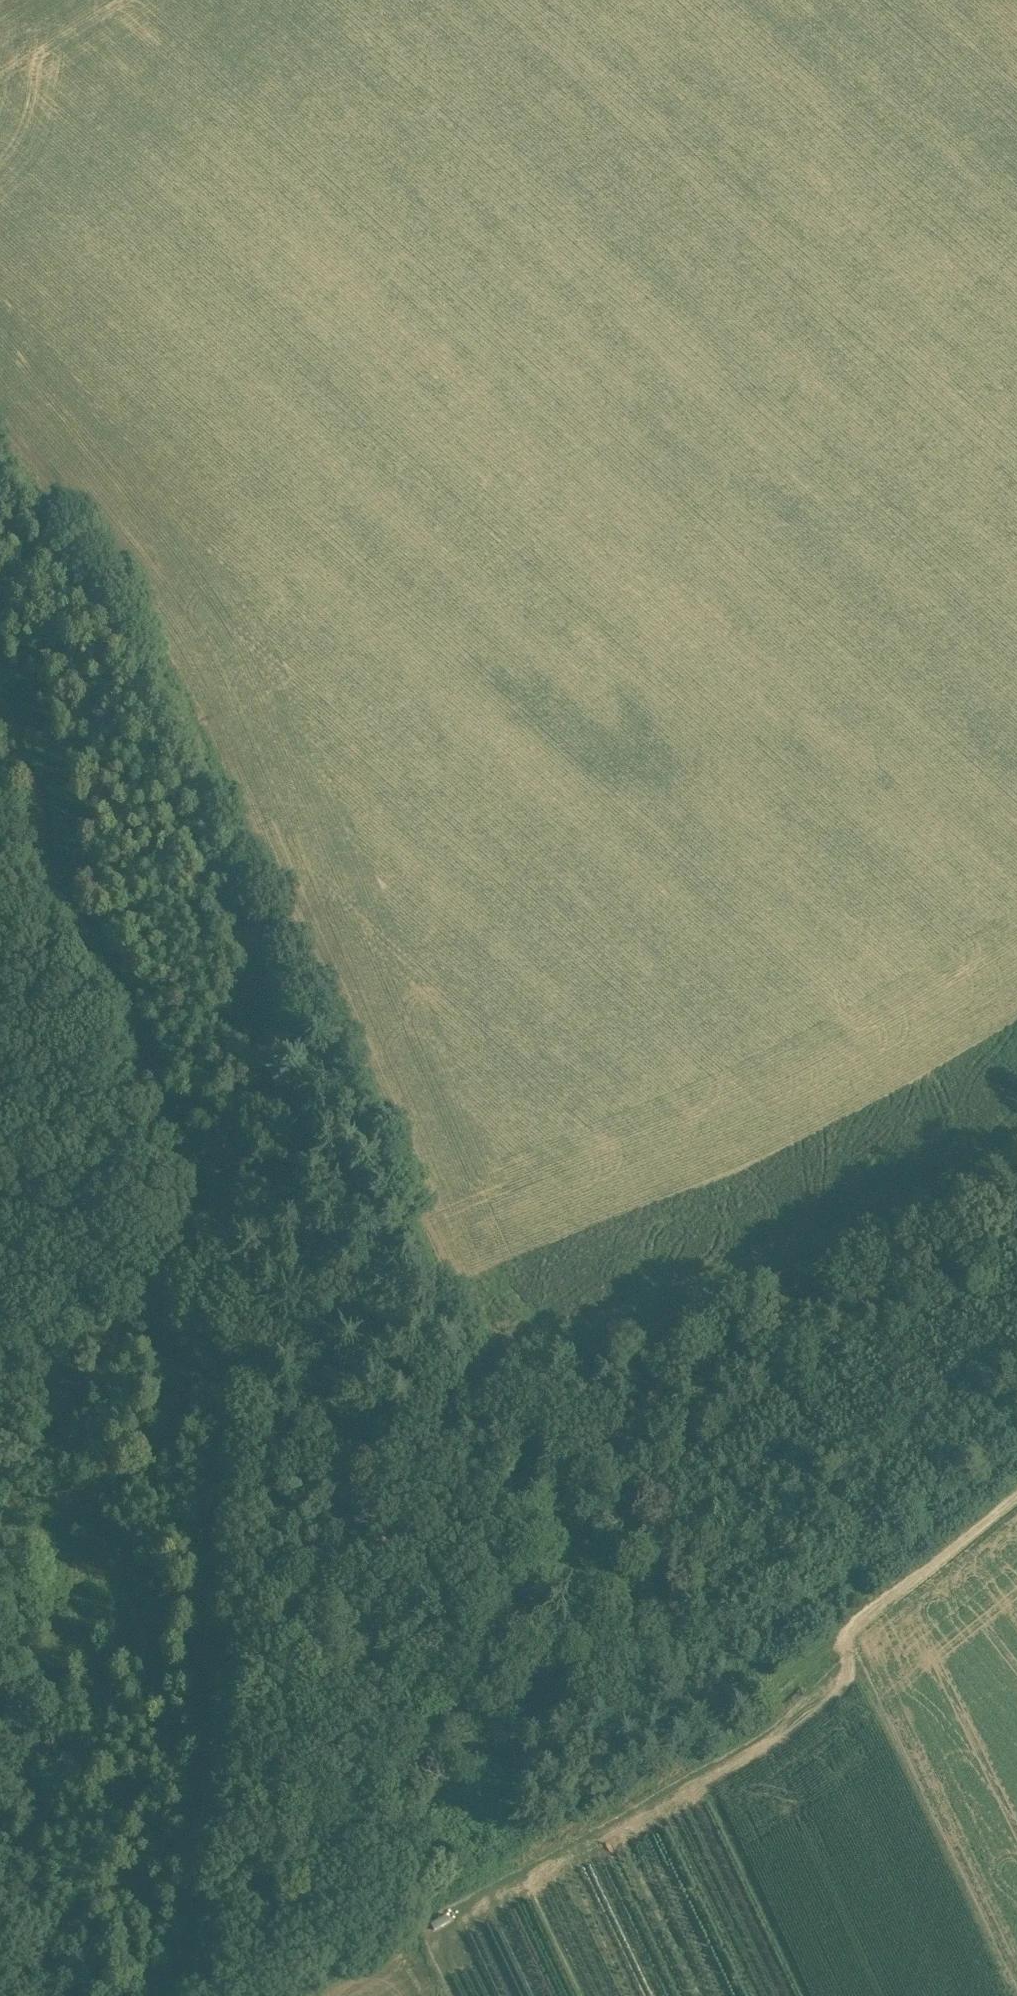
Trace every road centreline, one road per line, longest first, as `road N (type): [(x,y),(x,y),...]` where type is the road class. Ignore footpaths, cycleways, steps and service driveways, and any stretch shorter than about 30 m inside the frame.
road 1 (track): [(1016,1503),(824,1652),(692,1688),(475,1649),(398,1471),(398,1434)]
road 2 (track): [(398,1434),(413,1411),(849,1250),(1016,1157)]
road 3 (track): [(1011,1161),(989,1233),(987,1290),(1016,1397)]
road 4 (track): [(142,1234),(137,1256),(0,1332)]
road 5 (track): [(0,1204),(85,1212),(142,1234)]

